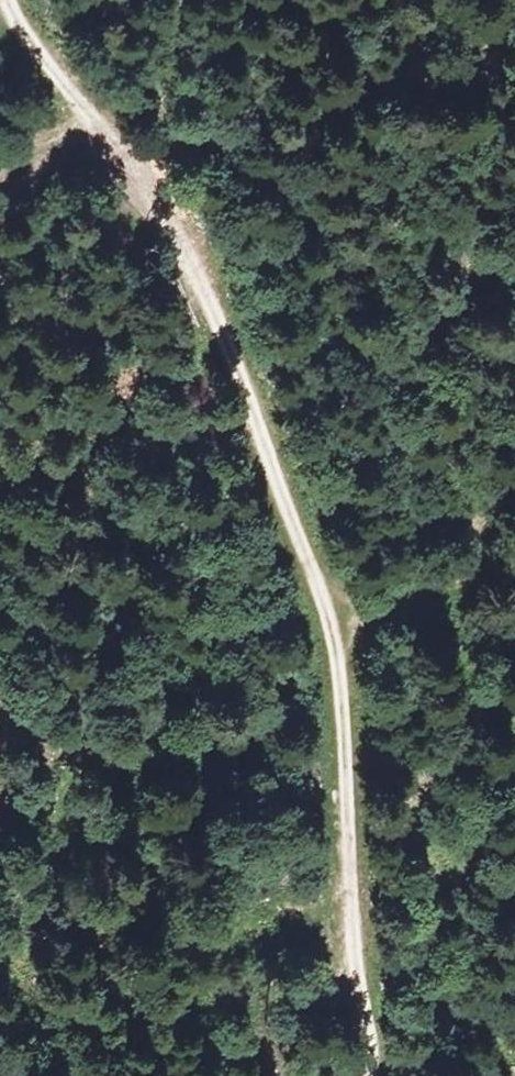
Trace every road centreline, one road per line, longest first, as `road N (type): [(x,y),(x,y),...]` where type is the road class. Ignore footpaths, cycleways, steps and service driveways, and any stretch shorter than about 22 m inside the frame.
road 1 (track): [(327,615),(207,256),(101,120)]
road 2 (track): [(368,1075),(371,1032),(354,953),(347,737),(327,615)]
road 3 (track): [(327,615),(514,550)]
road 4 (track): [(0,252),(101,120)]
road 5 (track): [(101,120),(27,37),(12,0)]

